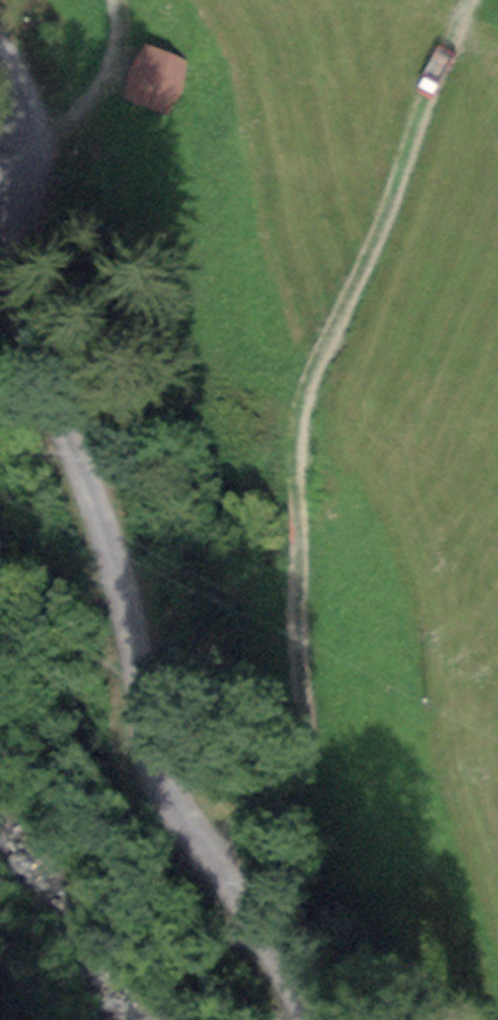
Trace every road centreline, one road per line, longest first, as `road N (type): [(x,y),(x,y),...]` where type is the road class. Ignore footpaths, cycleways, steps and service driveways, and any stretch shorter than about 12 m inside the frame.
road 1 (unclassified): [(306,1019),(204,849),(153,744),(130,621),(11,293),(5,201),(23,96),(0,46)]
road 2 (track): [(471,0),(299,411),(297,623),(314,764),(304,785),(204,849)]
road 3 (track): [(116,0),(120,53),(102,96),(68,127),(17,129)]

